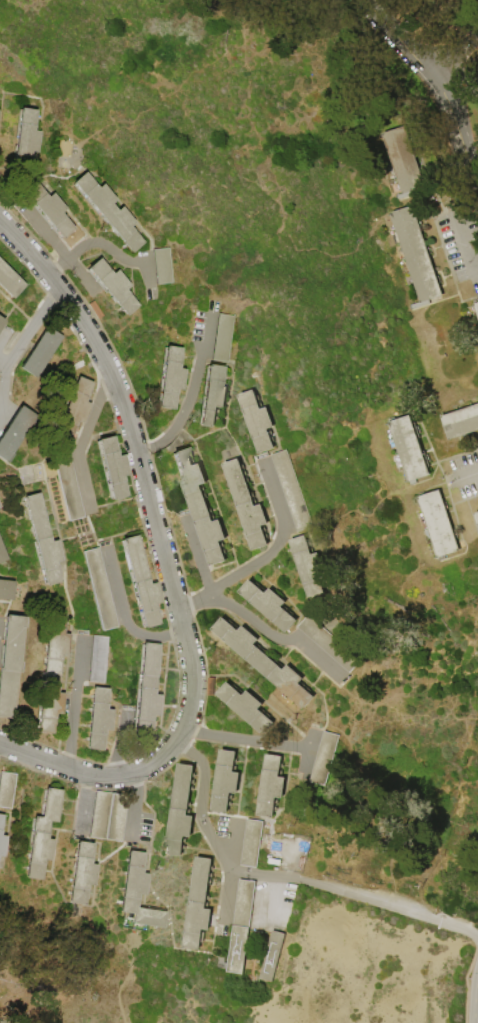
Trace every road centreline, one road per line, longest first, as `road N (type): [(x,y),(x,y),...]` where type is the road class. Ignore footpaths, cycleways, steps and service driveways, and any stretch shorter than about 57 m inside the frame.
road 1 (residential): [(175,744),(191,709),(193,673),(123,400),(60,286),(0,223)]
road 2 (residential): [(178,612),(278,544),(282,518),(262,458)]
road 3 (residential): [(0,744),(99,778),(139,771),(175,744)]
road 4 (residential): [(209,592),(273,638),(299,641),(343,679)]
road 5 (residential): [(60,286),(6,372),(0,416)]
road 6 (residential): [(112,377),(77,457),(91,513)]
road 7 (residential): [(182,631),(155,637),(127,625),(106,547)]
road 8 (residential): [(67,769),(82,638)]
road 9 (residential): [(187,724),(213,738),(312,750)]

